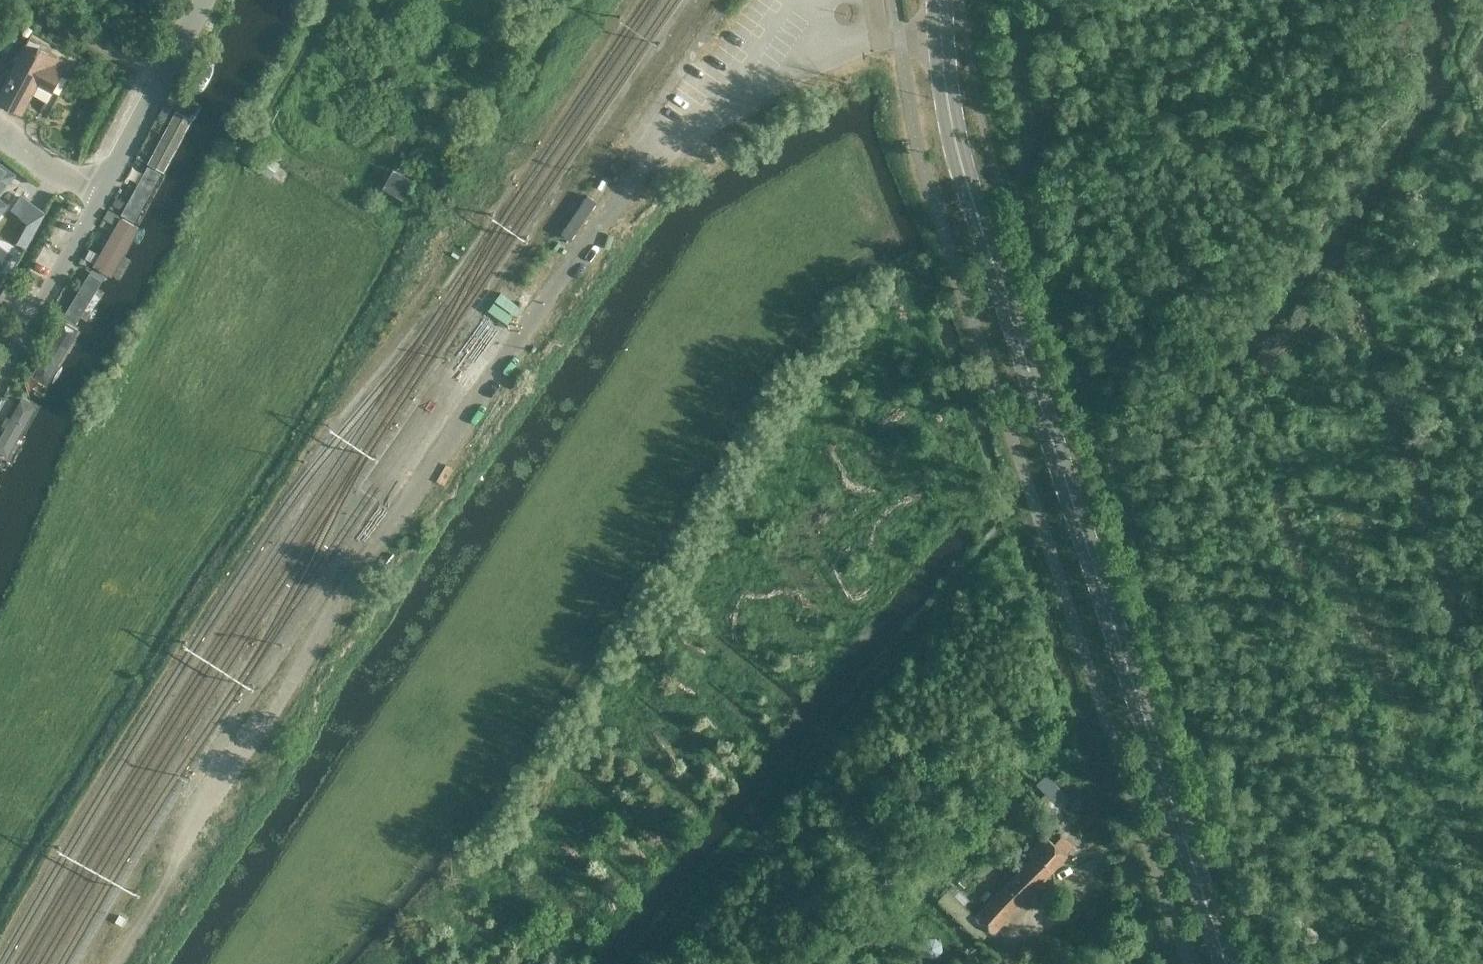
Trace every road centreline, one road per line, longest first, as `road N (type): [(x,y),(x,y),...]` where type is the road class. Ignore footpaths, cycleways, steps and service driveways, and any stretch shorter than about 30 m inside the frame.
road 1 (secondary): [(1227,963),(963,173),(943,72),(940,0)]
road 2 (track): [(629,963),(1004,520),(1014,525),(1105,496)]
road 3 (track): [(103,411),(273,96)]
road 4 (residential): [(0,377),(105,189)]
road 5 (residential): [(105,189),(205,0)]
road 6 (unclassified): [(105,189),(0,122)]

